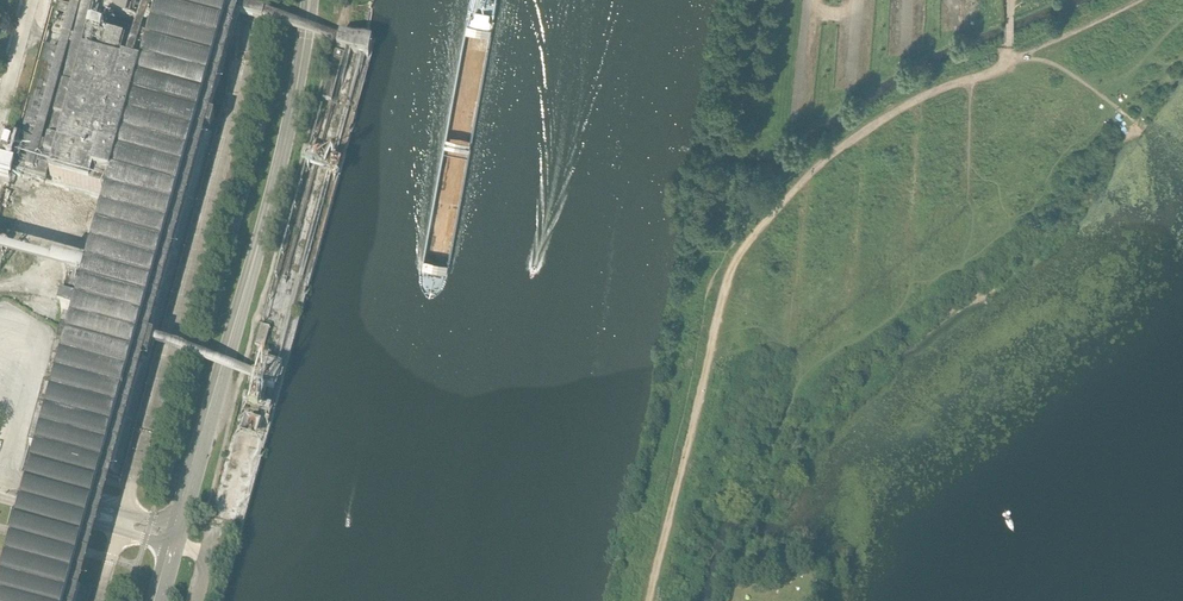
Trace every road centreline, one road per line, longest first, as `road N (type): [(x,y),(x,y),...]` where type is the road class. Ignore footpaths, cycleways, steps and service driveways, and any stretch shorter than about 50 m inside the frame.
road 1 (tertiary): [(158,600),(276,179),(310,0)]

